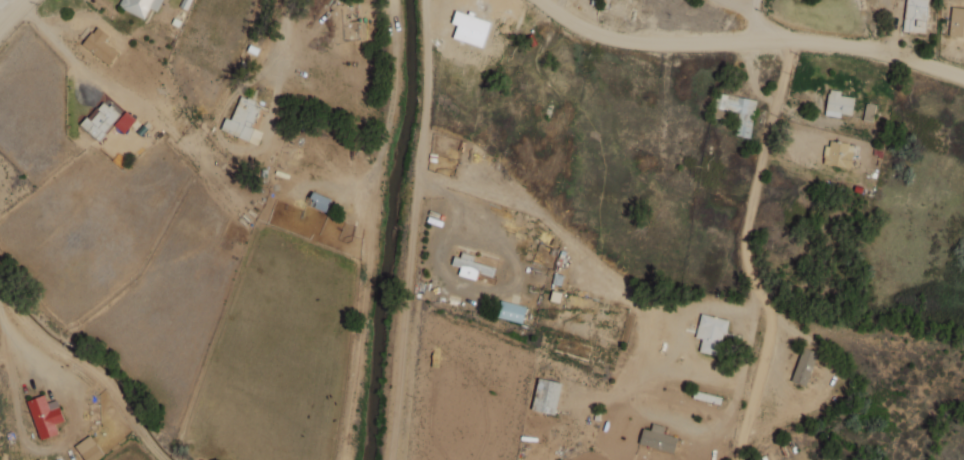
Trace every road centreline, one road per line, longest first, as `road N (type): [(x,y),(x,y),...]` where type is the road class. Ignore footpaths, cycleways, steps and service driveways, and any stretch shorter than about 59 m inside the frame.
road 1 (residential): [(424,0),(427,70),(391,459)]
road 2 (residential): [(541,0),(618,40),(826,42),(963,76)]
road 3 (residential): [(416,177),(535,212),(647,306),(673,310),(761,296)]
road 4 (residential): [(761,296),(743,244),(793,39)]
road 5 (residential): [(761,296),(768,320),(741,459)]

